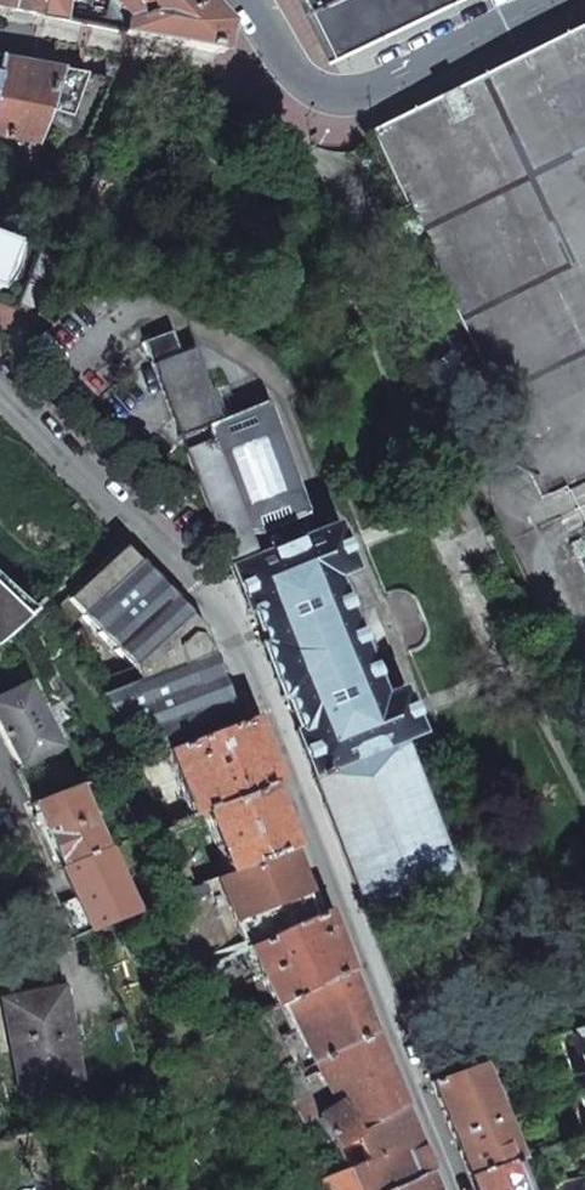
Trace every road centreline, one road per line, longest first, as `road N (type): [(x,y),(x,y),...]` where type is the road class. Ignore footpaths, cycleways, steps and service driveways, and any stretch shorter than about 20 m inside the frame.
road 1 (residential): [(0,381),(228,624),(452,1189)]
road 2 (residential): [(253,0),(303,81),(341,96),(406,75),(557,0)]
road 3 (residential): [(0,790),(66,933)]

